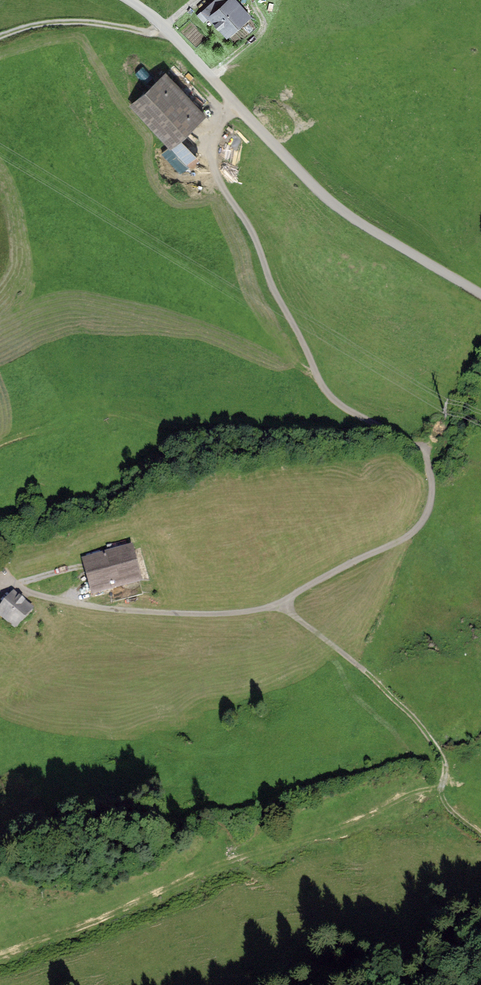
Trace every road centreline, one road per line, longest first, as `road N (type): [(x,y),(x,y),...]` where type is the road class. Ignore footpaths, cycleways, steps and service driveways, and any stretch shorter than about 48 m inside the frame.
road 1 (unclassified): [(234,98),(211,137),(217,177),(253,231),(313,372),(337,404),(420,447),(432,490),(426,516),(405,540),(254,613),(102,610),(27,592),(4,576)]
road 2 (track): [(448,766),(106,924),(0,957)]
road 3 (unclassified): [(234,98),(316,189),(480,295)]
road 4 (track): [(281,605),(398,700),(448,766),(447,796),(480,826)]
road 5 (track): [(172,36),(48,25),(0,38)]
road 6 (unclassified): [(122,0),(234,98)]

